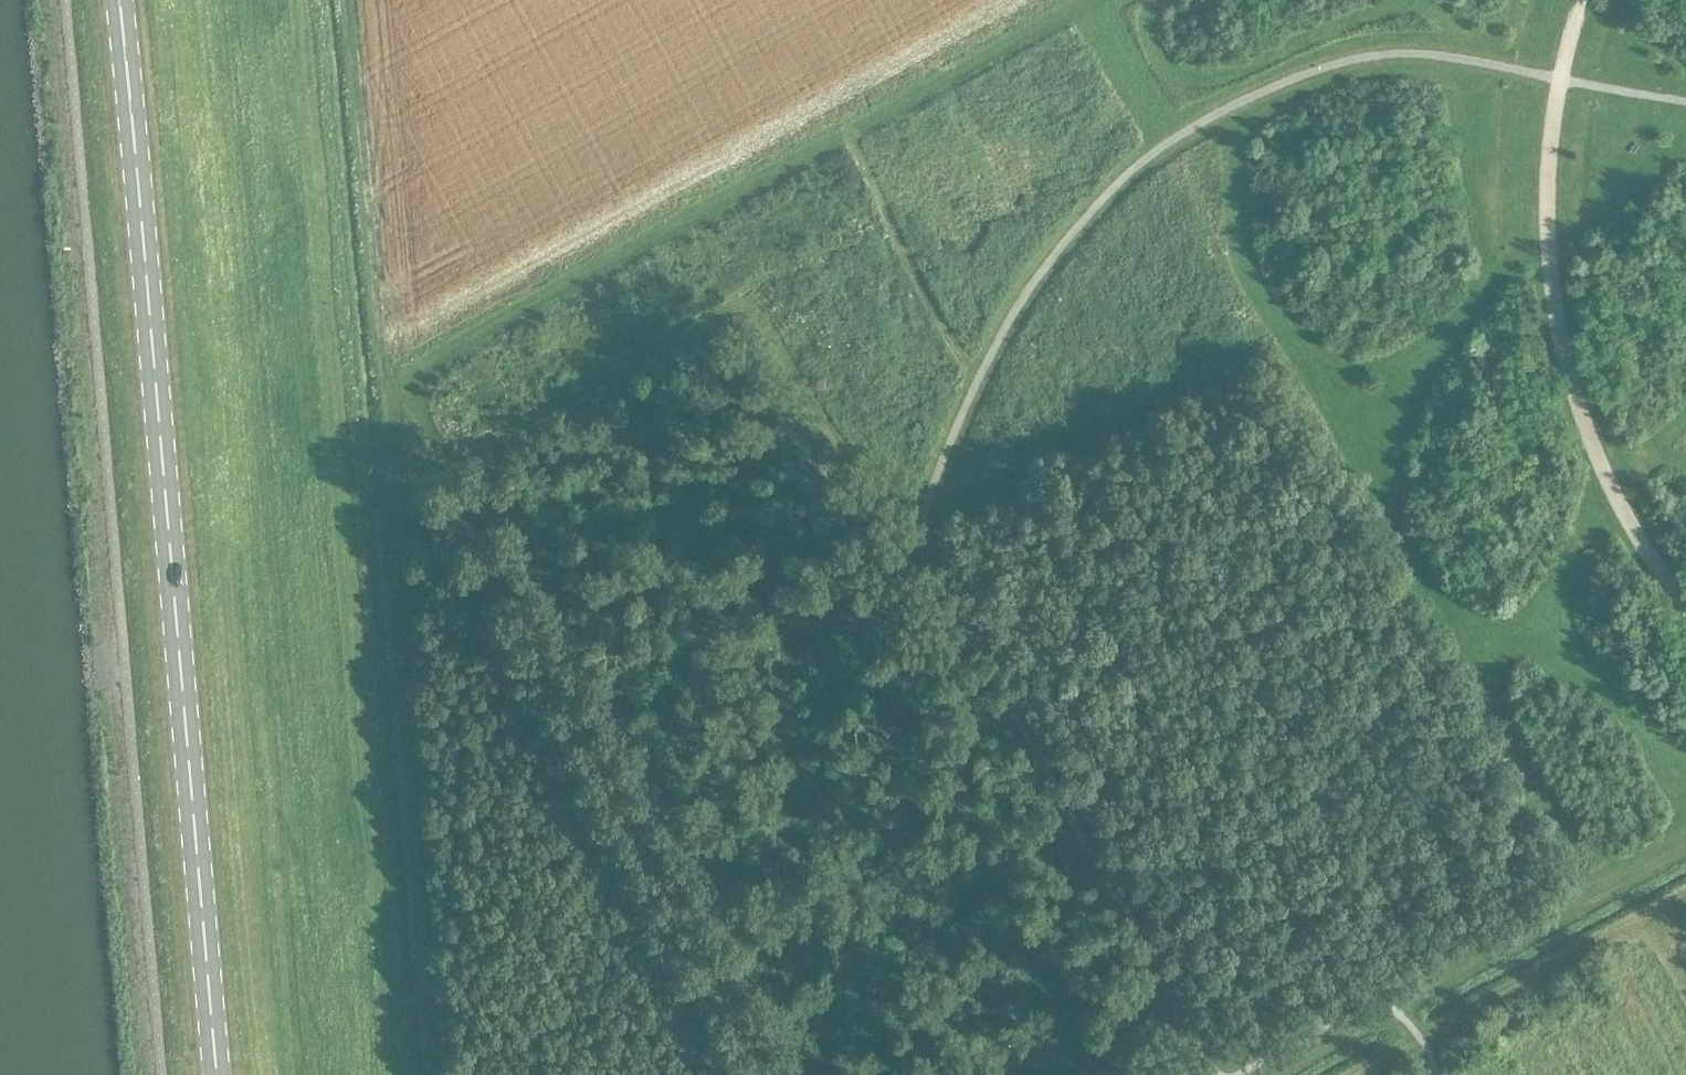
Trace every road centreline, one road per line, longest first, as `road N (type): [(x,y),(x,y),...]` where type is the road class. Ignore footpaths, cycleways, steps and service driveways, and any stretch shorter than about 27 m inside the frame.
road 1 (secondary): [(211,1074),(113,0)]

